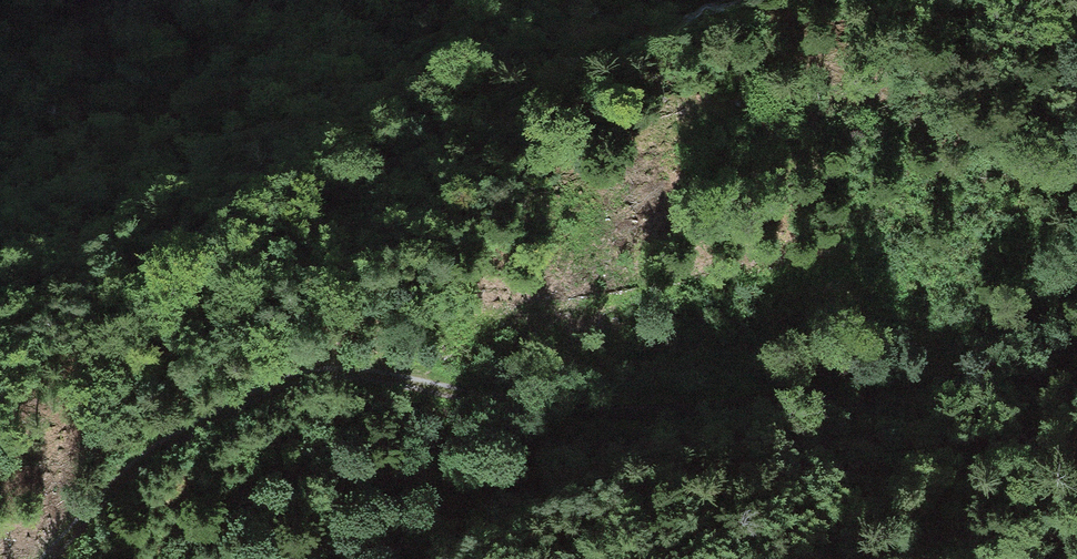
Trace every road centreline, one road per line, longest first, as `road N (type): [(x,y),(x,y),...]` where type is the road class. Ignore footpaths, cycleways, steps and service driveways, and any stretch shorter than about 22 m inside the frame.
road 1 (track): [(1076,368),(878,389),(506,408),(376,376),(285,372),(152,445),(46,558)]
road 2 (track): [(1076,249),(1002,271),(694,275),(464,313),(297,373)]

